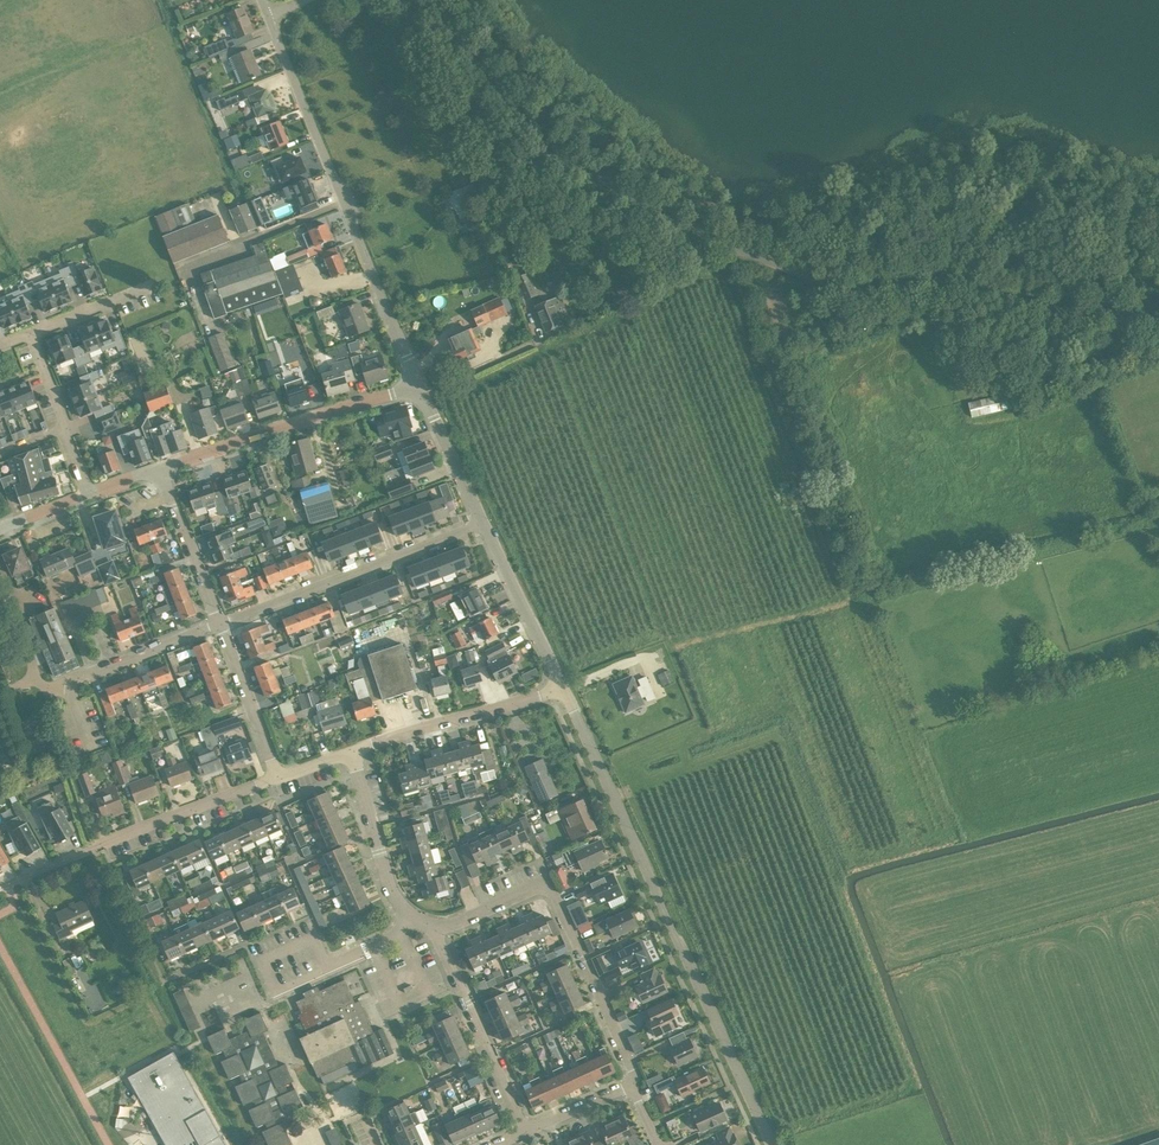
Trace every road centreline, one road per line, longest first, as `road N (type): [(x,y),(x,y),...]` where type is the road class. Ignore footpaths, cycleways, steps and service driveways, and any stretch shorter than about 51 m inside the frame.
road 1 (unclassified): [(424,0),(489,81),(563,149),(612,184),(775,262),(849,285),(941,271),(1058,307),(1158,307)]
road 2 (residential): [(771,1144),(563,688)]
road 3 (residential): [(420,387),(268,16)]
road 4 (residential): [(631,1085),(633,1068),(554,894),(534,888),(437,926)]
road 5 (residential): [(278,778),(0,887)]
road 6 (residential): [(219,624),(484,522)]
road 7 (residential): [(159,468),(420,387)]
road 8 (residential): [(525,1132),(437,926)]
road 9 (residential): [(563,688),(352,753)]
road 10 (residential): [(563,688),(484,522)]
road 11 (residential): [(327,969),(313,939),(264,961),(278,992),(328,971)]
road 12 (residential): [(411,915),(389,889),(352,753)]
road 13 (residential): [(219,624),(159,468)]
road 14 (residential): [(278,778),(219,624)]
road 15 (residential): [(72,689),(80,679),(219,624)]
road 16 (residential): [(484,522),(420,387)]
road 17 (residential): [(31,334),(153,285)]

